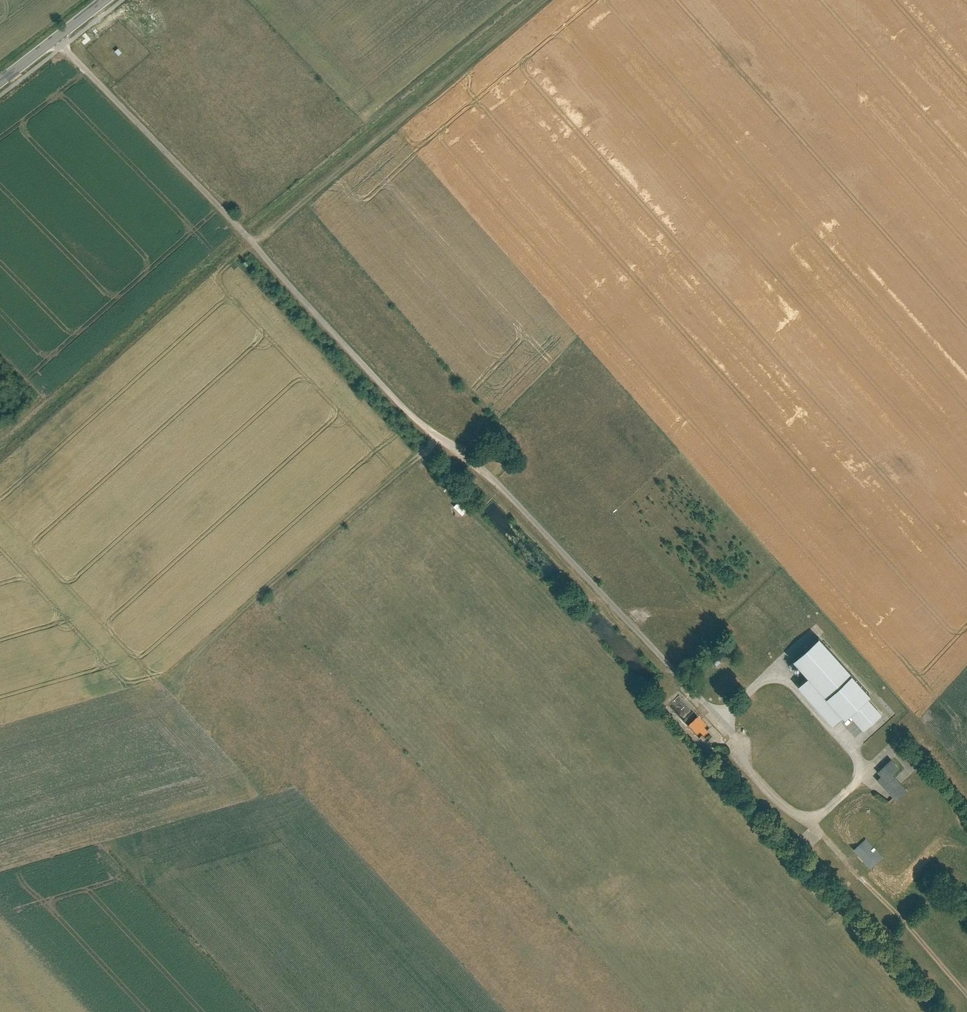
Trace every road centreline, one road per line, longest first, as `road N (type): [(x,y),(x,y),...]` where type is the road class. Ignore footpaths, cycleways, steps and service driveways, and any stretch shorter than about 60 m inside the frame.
road 1 (tertiary): [(106,0),(0,84)]

